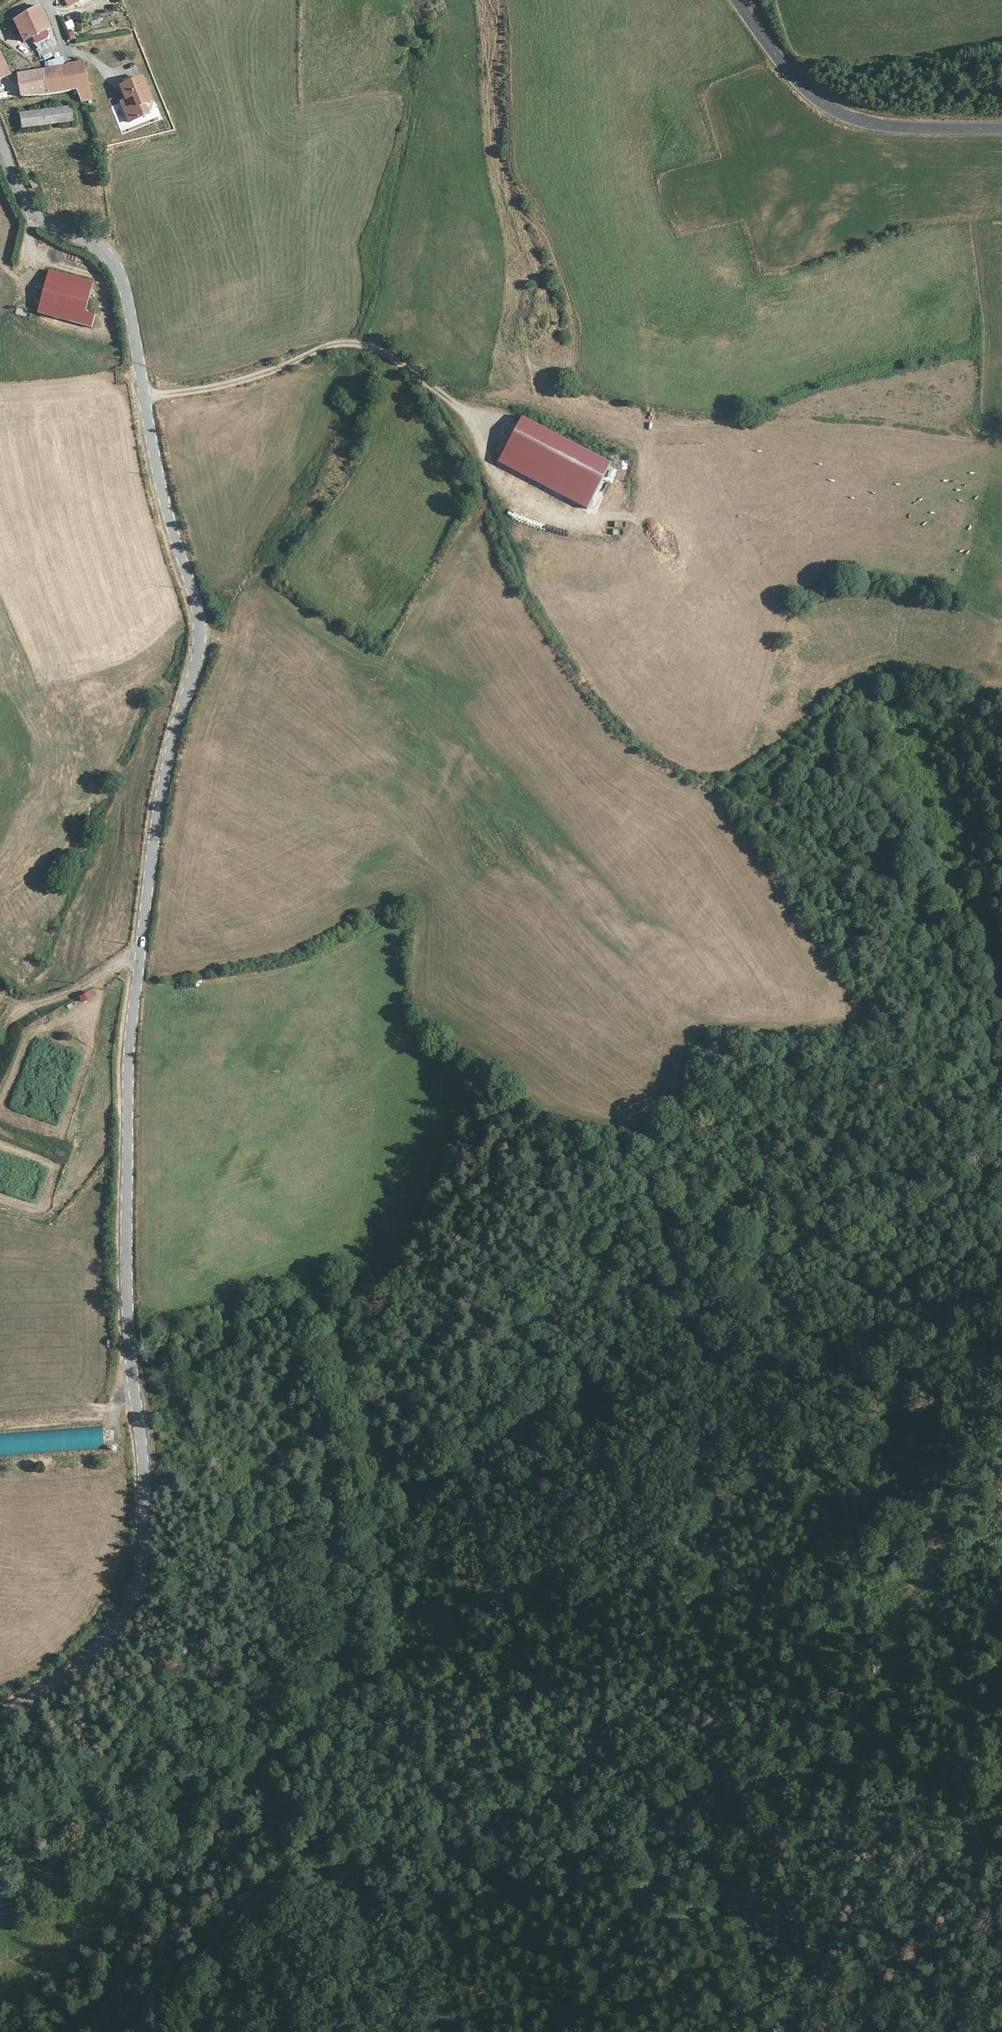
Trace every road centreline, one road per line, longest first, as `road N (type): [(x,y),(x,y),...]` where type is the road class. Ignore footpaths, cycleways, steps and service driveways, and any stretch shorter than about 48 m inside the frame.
road 1 (unclassified): [(0,1712),(40,1696),(107,1640),(129,1608),(138,1572),(141,1497),(117,1222),(124,1074),(147,885),(202,645),(161,515),(118,272),(99,247),(35,218)]
road 2 (tertiary): [(740,0),(787,68),(837,111),(884,126),(1001,128)]
road 3 (track): [(145,396),(240,381),(347,342),(384,351),(426,382)]

